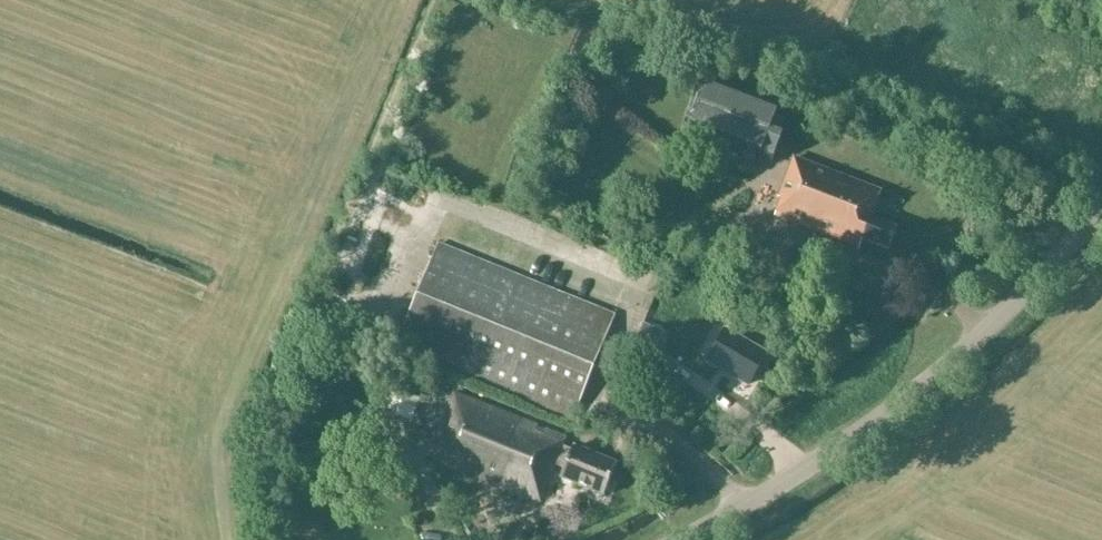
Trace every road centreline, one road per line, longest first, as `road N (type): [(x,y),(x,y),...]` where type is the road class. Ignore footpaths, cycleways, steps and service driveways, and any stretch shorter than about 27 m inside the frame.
road 1 (tertiary): [(683,539),(795,477),(922,386),(986,332),(1101,208)]

